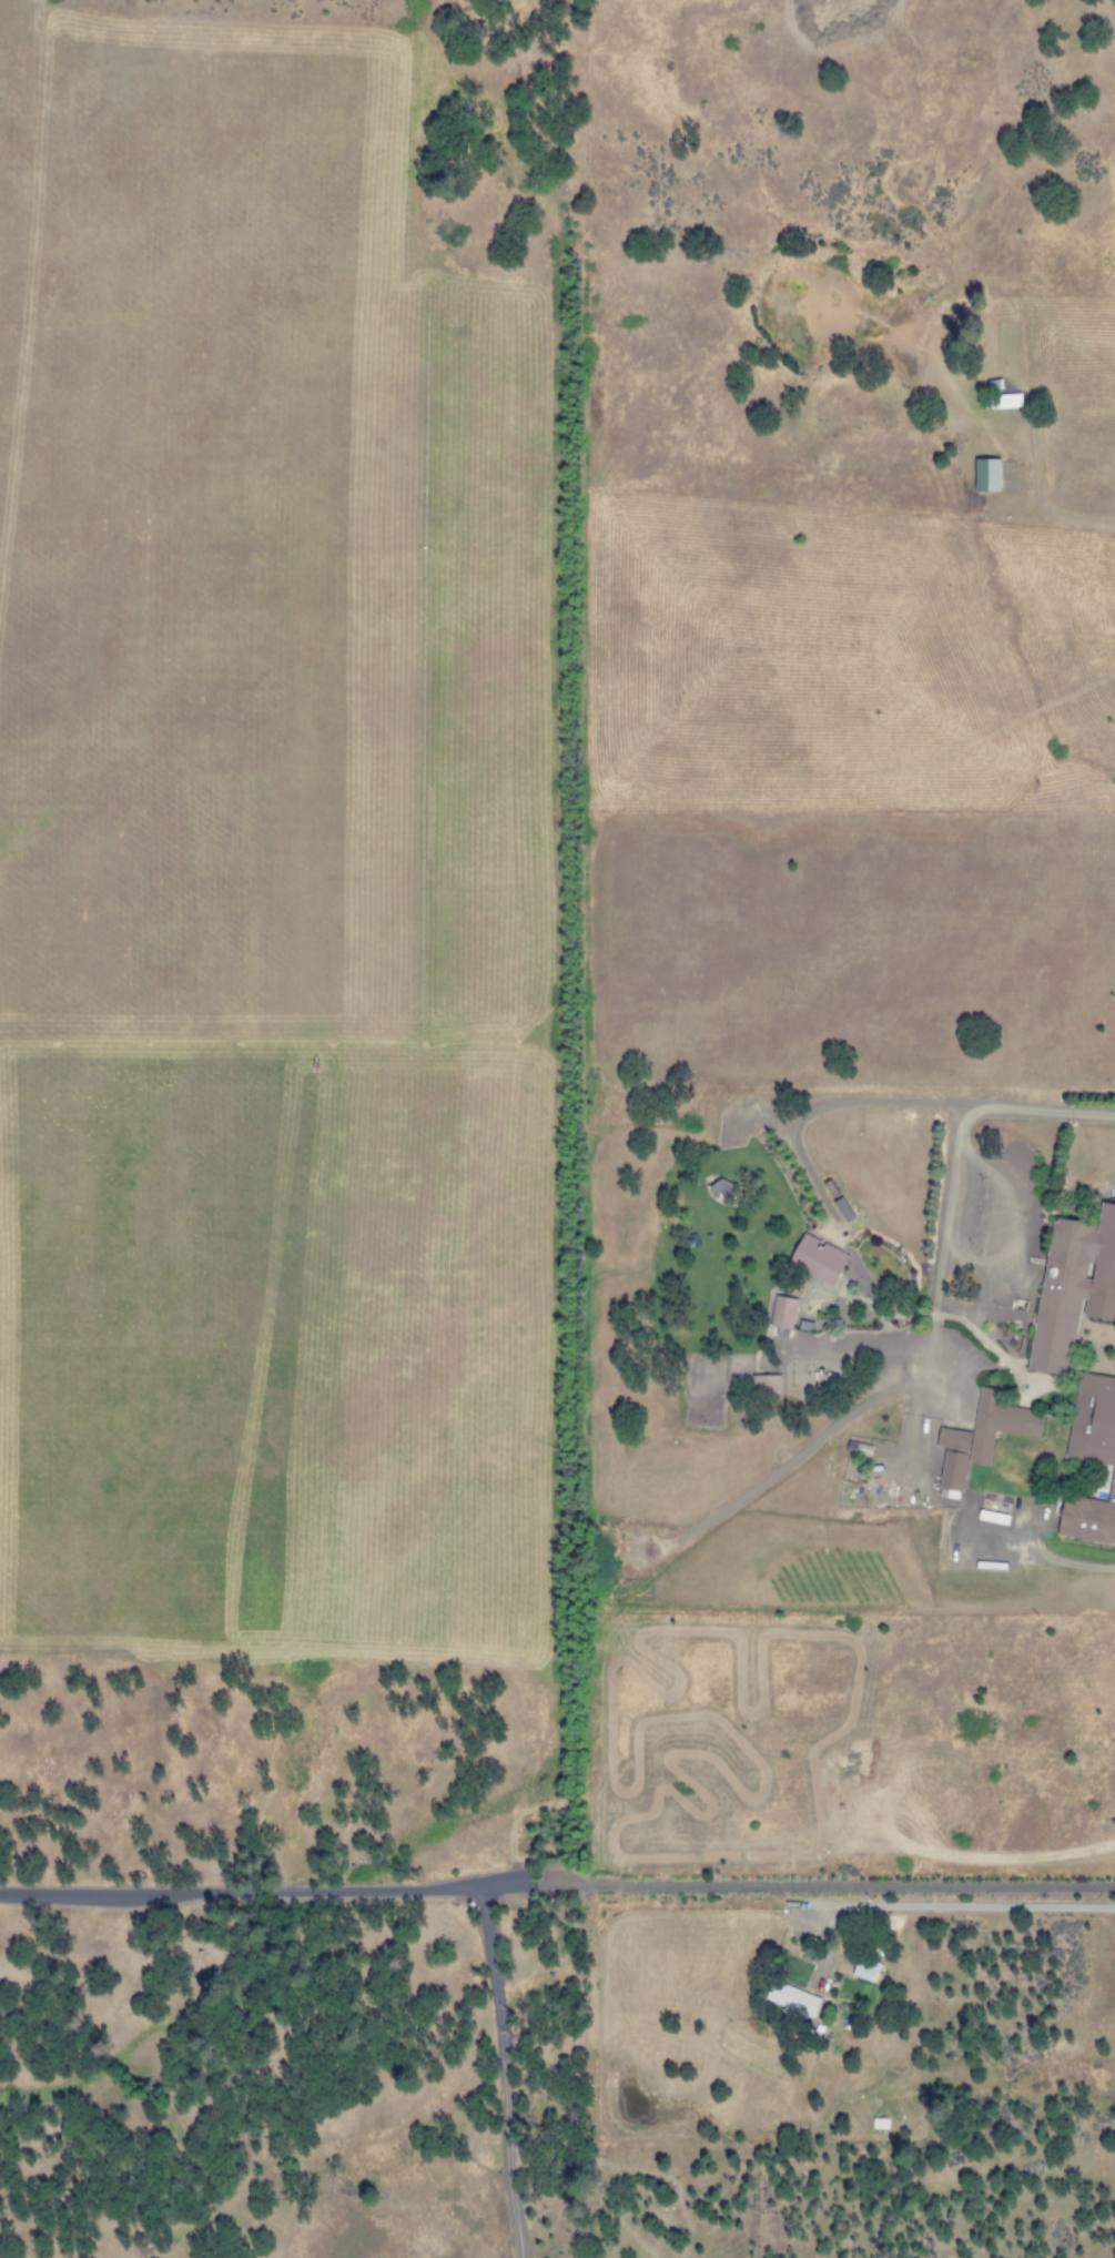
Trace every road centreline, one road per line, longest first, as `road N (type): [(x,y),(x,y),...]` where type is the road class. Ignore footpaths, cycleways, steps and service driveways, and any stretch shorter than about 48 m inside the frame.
road 1 (residential): [(1114,1887),(0,1892)]

